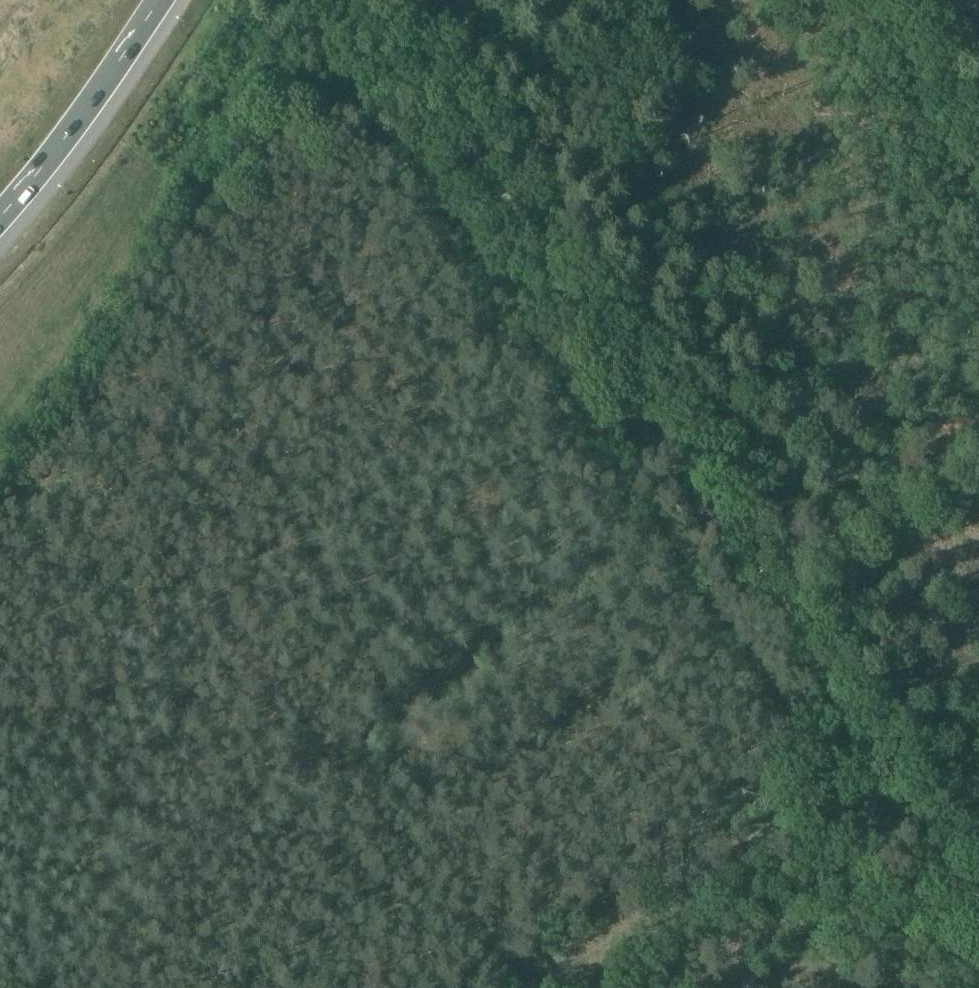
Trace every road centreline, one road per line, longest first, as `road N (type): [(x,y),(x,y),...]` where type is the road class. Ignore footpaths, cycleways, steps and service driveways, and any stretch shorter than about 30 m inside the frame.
road 1 (track): [(863,770),(852,732),(809,661),(620,399),(360,6)]
road 2 (track): [(550,987),(863,770)]
road 3 (motorway): [(0,220),(161,0)]

